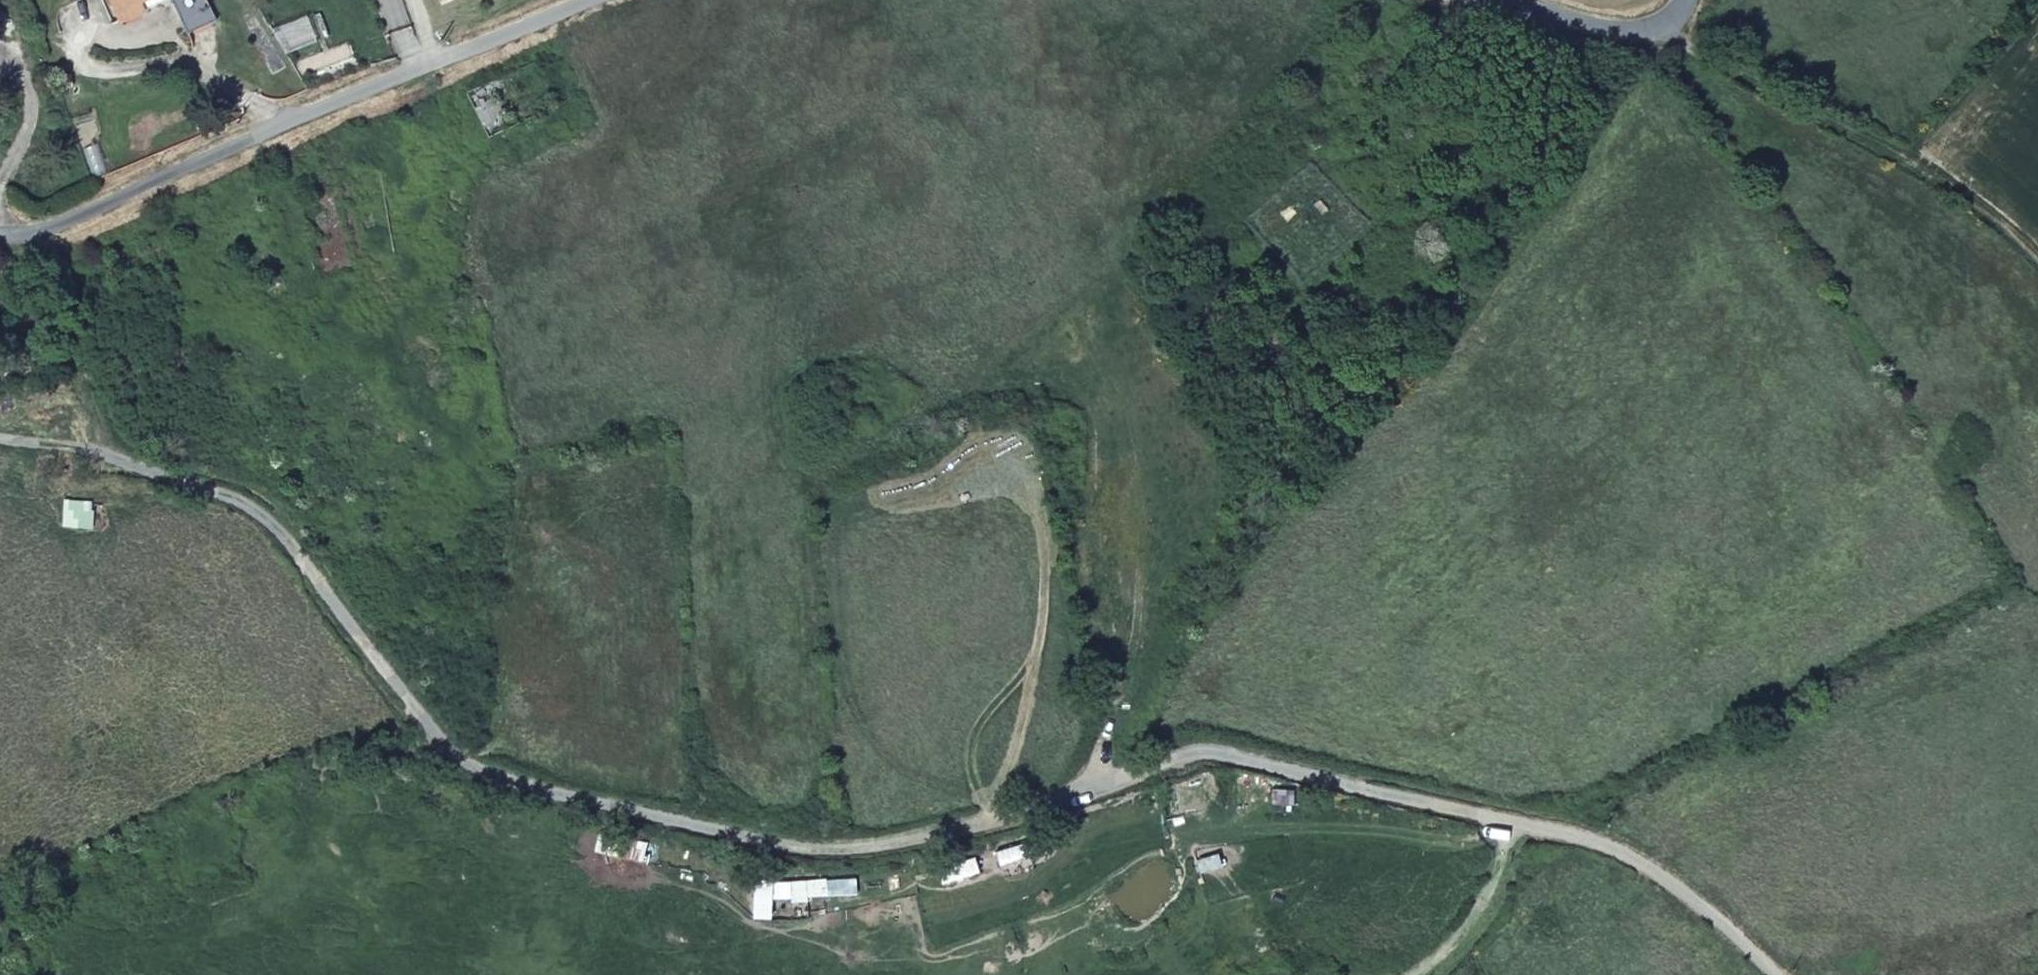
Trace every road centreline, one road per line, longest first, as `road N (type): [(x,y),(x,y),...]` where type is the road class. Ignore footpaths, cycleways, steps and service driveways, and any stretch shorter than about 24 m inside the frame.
road 1 (track): [(0,439),(96,451),(253,509),(455,755),(550,790),(791,848),(847,852),(951,834),(1182,759),(1222,756),(1515,825)]
road 2 (unclassified): [(581,0),(49,228),(0,236)]
road 3 (unclassified): [(1515,825),(1612,846),(1673,880),(1776,974)]
road 4 (unclassified): [(1680,0),(1666,27),(1641,36),(1487,0)]

